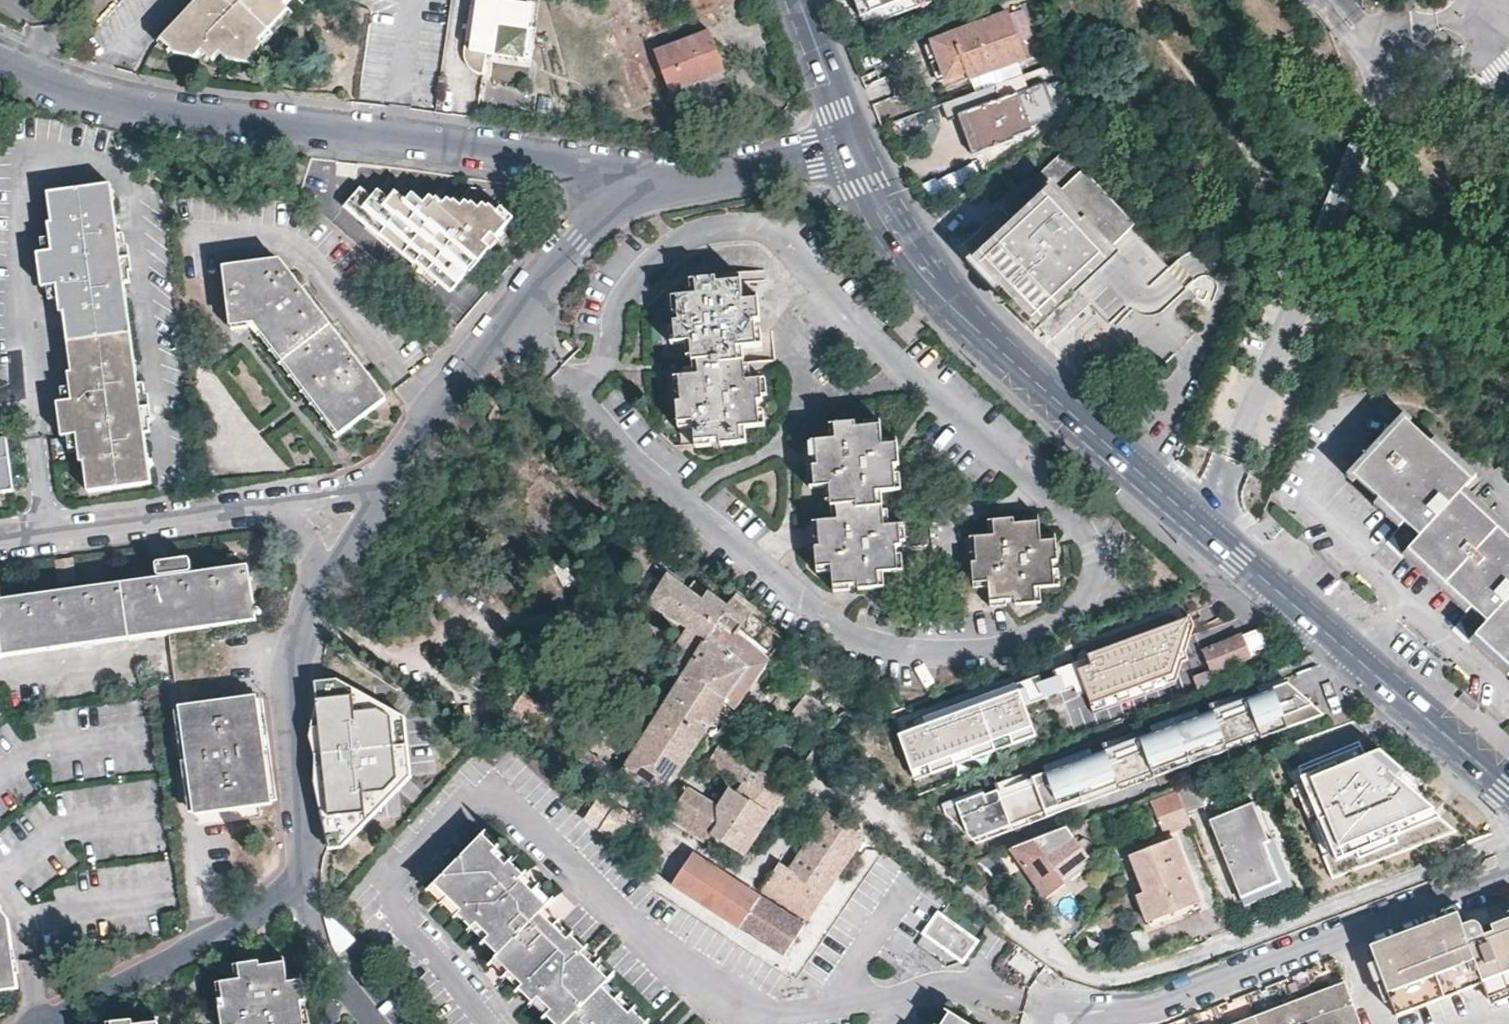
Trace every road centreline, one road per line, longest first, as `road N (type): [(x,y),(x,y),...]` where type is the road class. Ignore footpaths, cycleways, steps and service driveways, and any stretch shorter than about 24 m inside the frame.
road 1 (residential): [(1508,834),(1137,977),(1107,978),(1064,963),(825,793),(811,793),(757,872),(745,873),(510,724)]
road 2 (secondary): [(848,143),(873,201),(923,276),(981,333),(1508,785)]
road 3 (residential): [(34,1023),(272,906),(292,885),(305,857),(286,662),(380,493)]
road 4 (residential): [(637,172),(125,100),(0,56)]
road 5 (residential): [(380,493),(502,316),(637,172)]
road 6 (residential): [(0,537),(380,493)]
road 7 (residential): [(848,143),(719,172),(637,172)]
road 8 (secondary): [(799,0),(848,143)]

